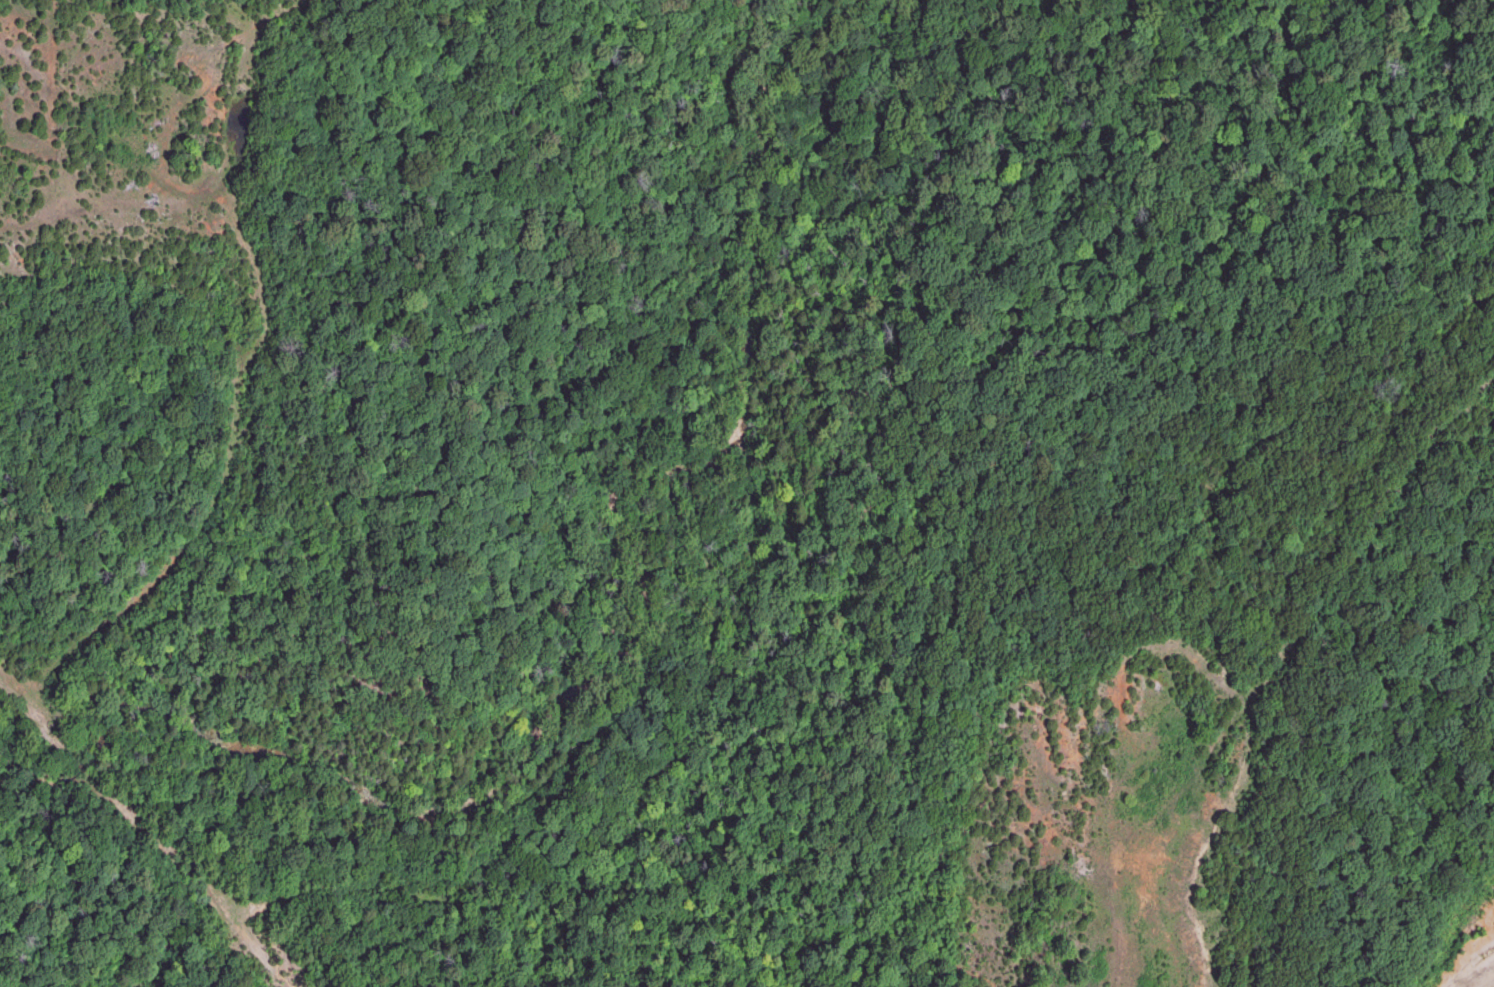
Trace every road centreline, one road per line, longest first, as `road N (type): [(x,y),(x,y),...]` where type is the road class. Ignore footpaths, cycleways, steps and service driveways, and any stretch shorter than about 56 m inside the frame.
road 1 (residential): [(242,924),(0,671)]

